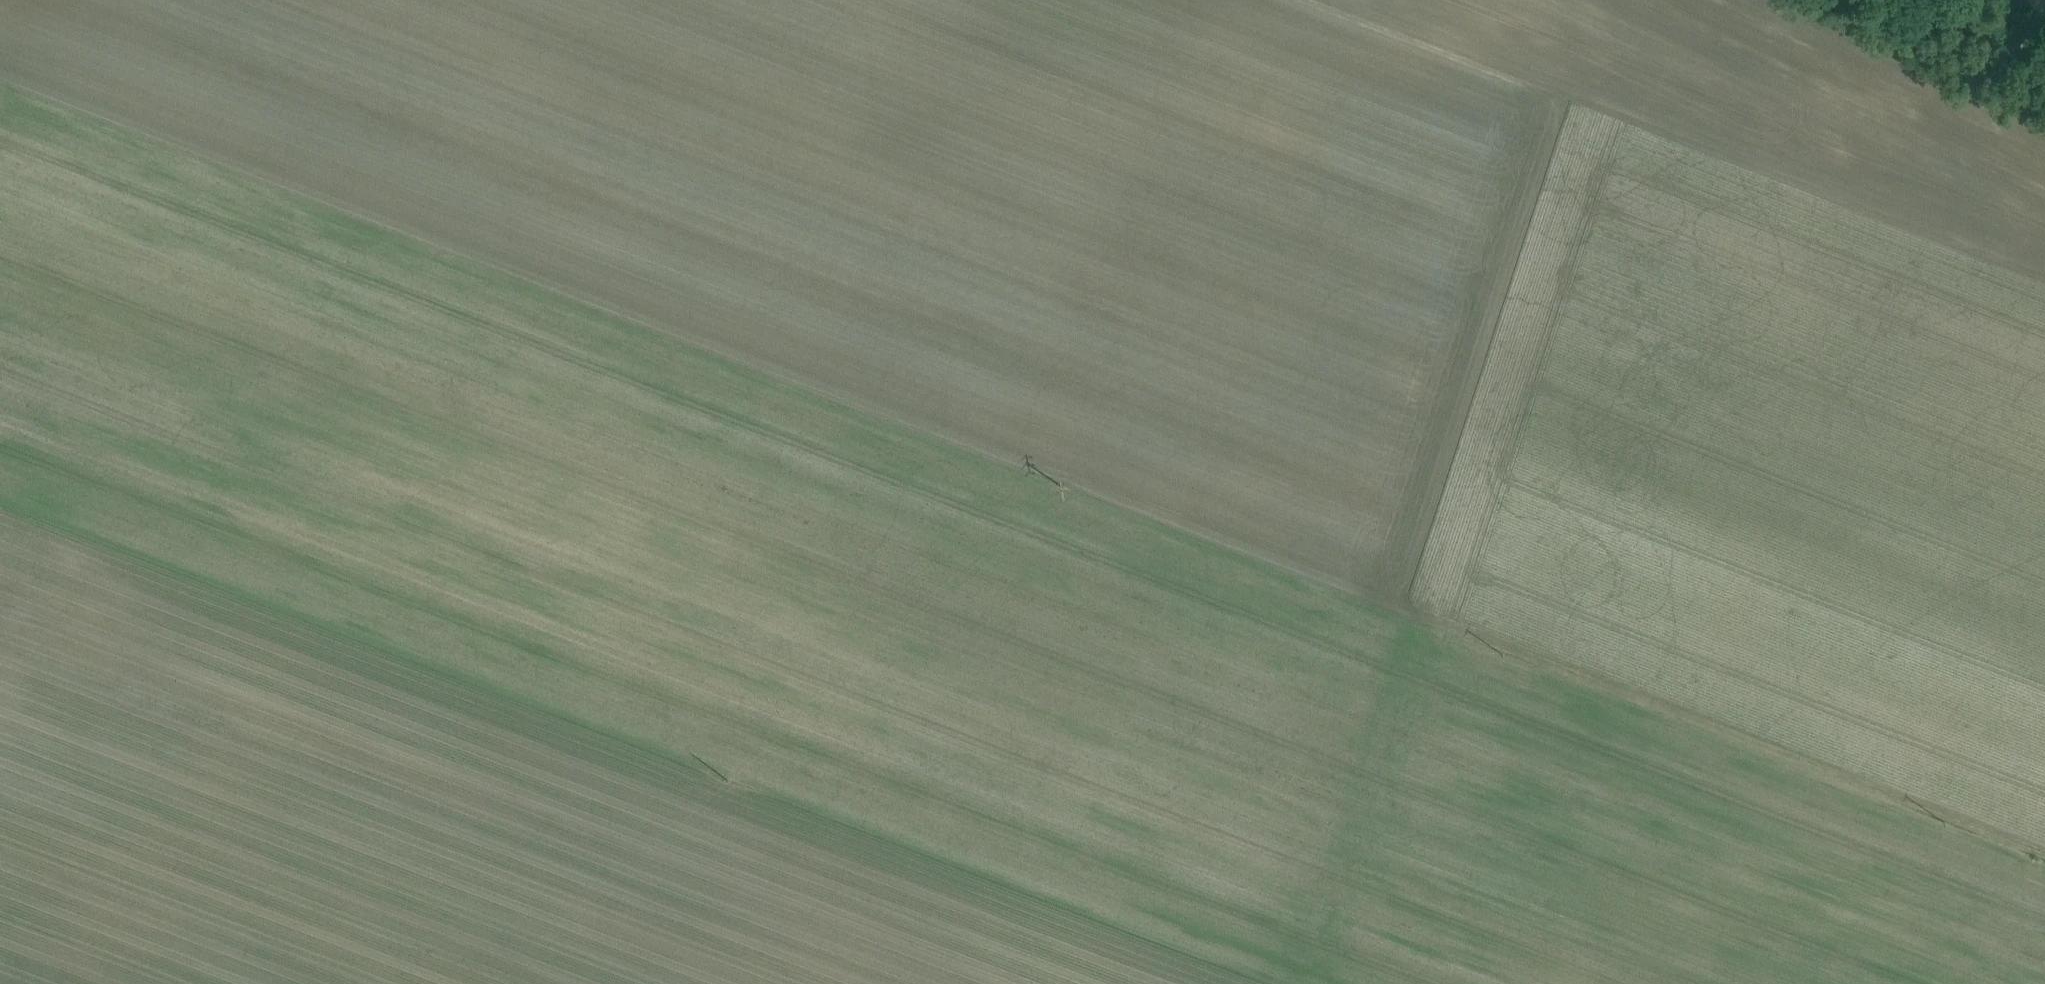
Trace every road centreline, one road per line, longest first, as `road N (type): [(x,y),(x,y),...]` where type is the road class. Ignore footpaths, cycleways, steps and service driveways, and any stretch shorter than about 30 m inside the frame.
road 1 (unclassified): [(2044,70),(1903,0)]

